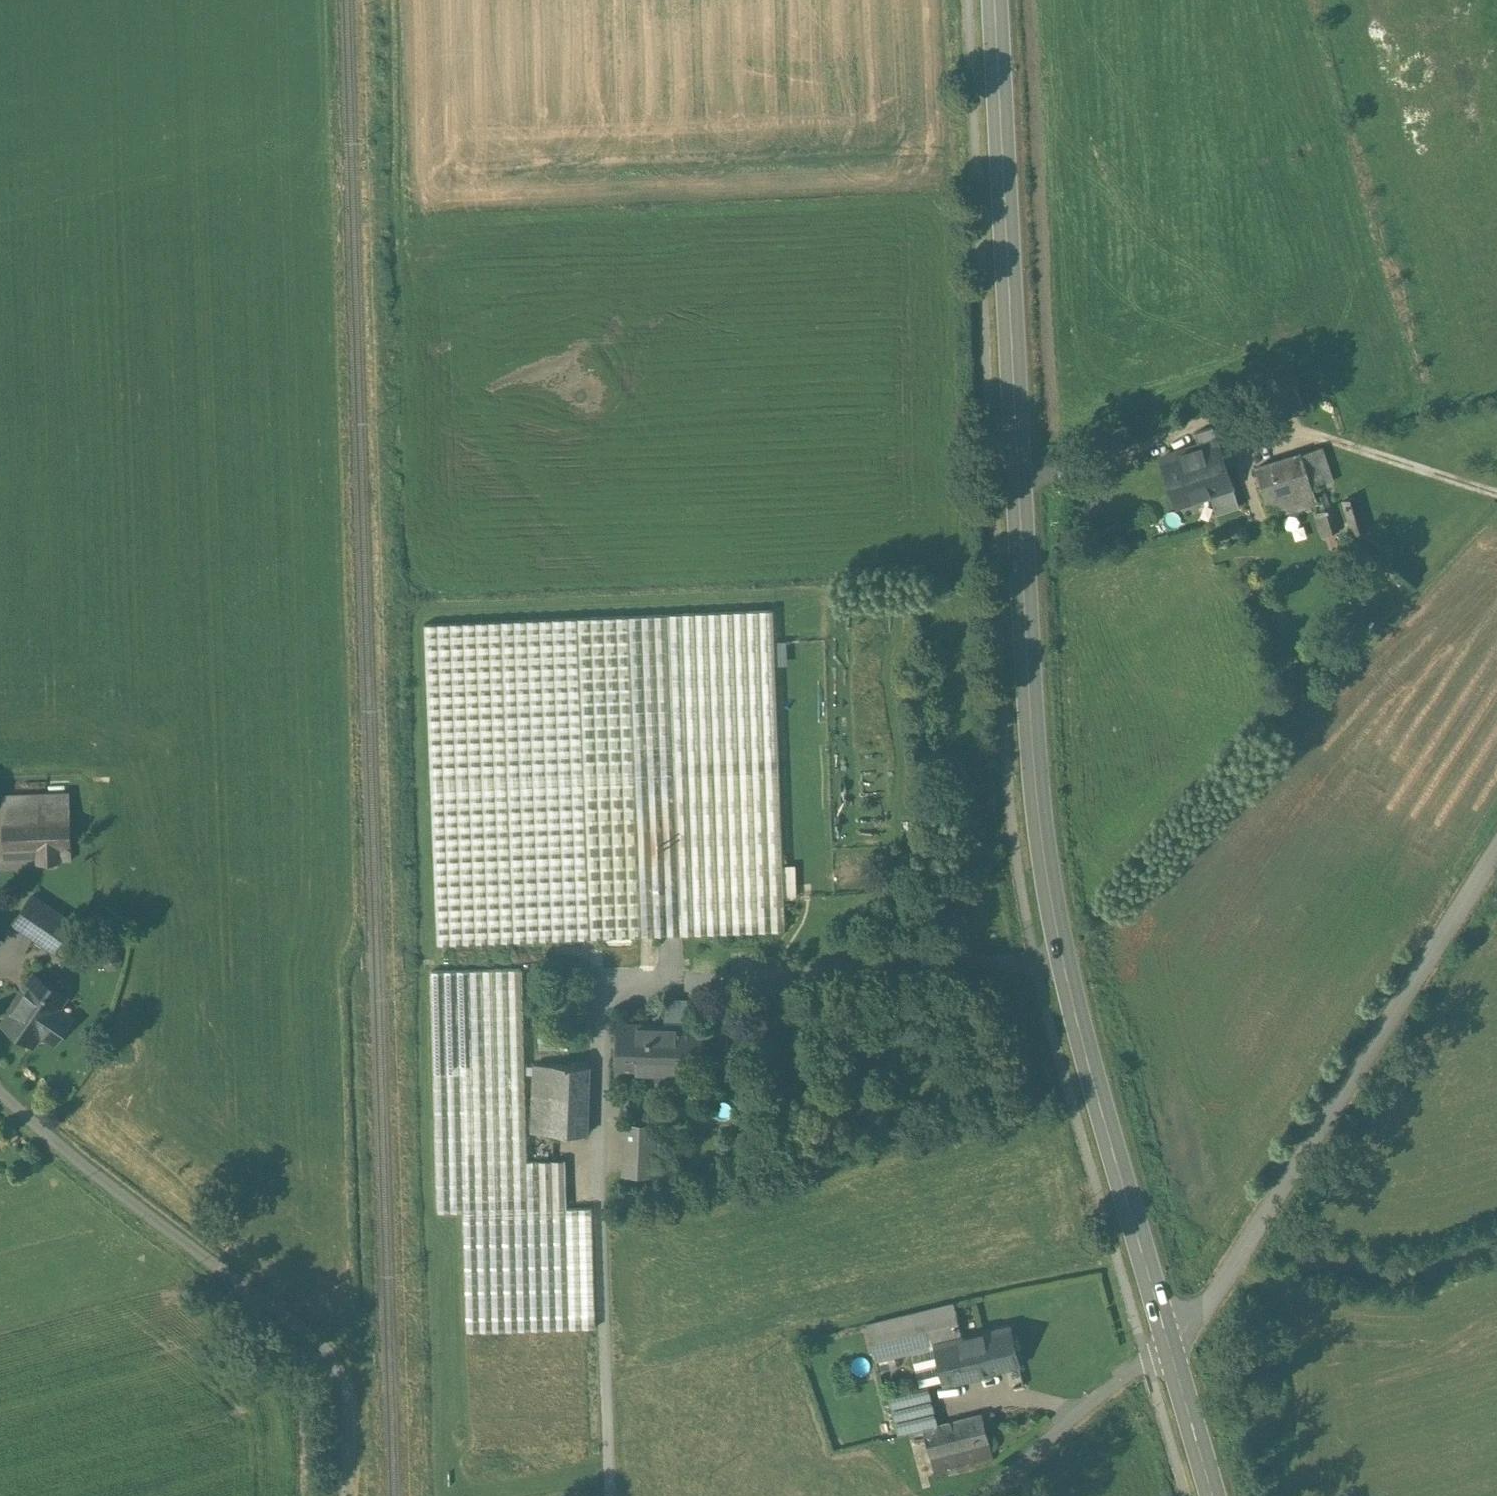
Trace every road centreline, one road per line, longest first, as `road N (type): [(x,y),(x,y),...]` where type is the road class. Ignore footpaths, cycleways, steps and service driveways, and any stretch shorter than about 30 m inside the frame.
road 1 (secondary): [(994,0),(1045,854),(1061,954),(1167,1338)]
road 2 (residential): [(1496,853),(1207,1306),(1167,1338)]
road 3 (unclassified): [(0,1097),(320,1343),(347,1388),(346,1495)]
road 4 (unclassified): [(1167,1338),(980,1495)]
road 5 (secondary): [(1167,1338),(1214,1495)]

